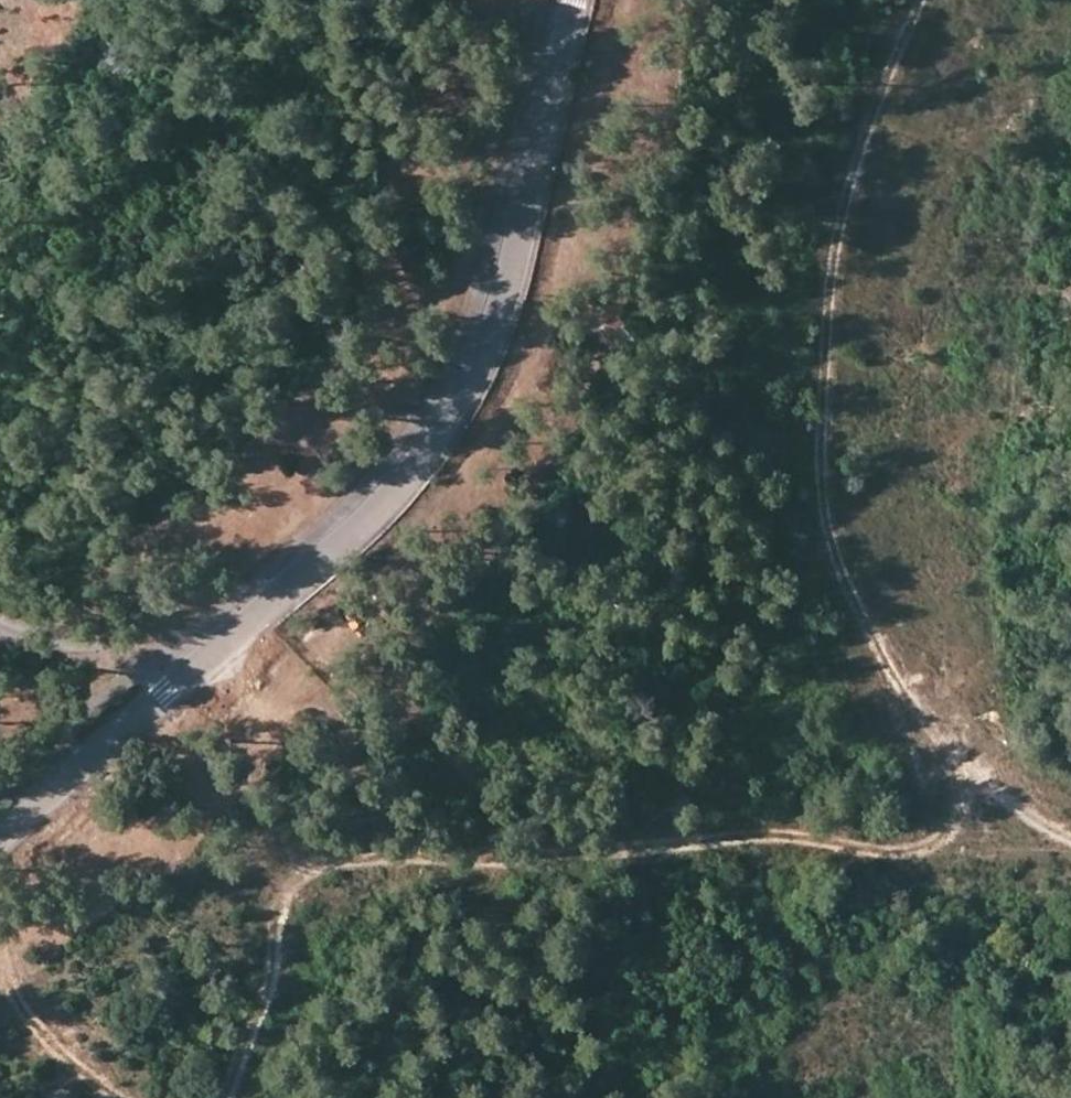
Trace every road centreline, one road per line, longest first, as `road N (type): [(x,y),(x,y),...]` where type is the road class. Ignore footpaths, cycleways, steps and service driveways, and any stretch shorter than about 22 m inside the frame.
road 1 (tertiary): [(0,837),(321,561),(434,432),(490,331),(569,0)]
road 2 (track): [(1070,852),(1053,846),(867,625),(821,485),(858,183),(931,0)]

